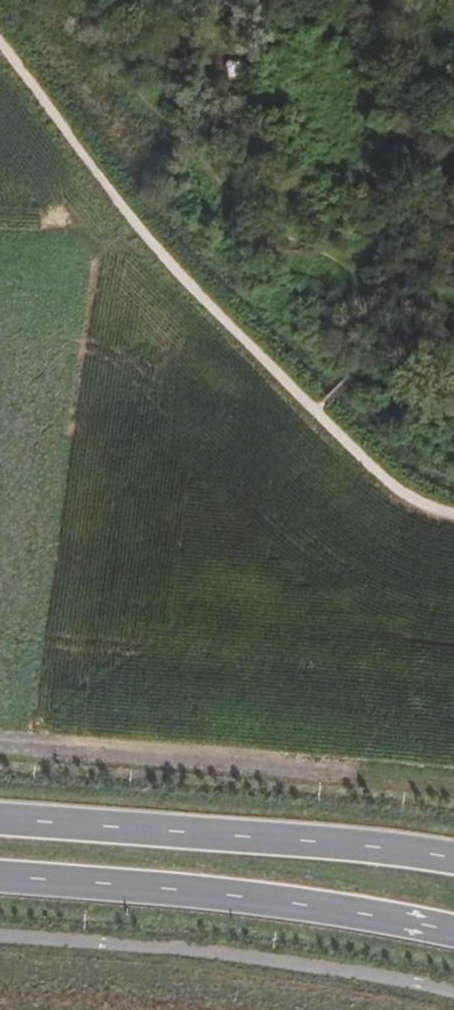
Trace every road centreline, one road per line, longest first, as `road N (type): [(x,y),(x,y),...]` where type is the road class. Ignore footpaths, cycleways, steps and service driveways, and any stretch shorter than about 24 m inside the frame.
road 1 (track): [(308,410),(152,256),(0,51)]
road 2 (primary): [(0,876),(142,886),(453,933)]
road 3 (primary): [(453,864),(0,819)]
road 4 (track): [(0,748),(352,771),(453,786)]
road 5 (track): [(453,518),(390,493),(308,410)]

